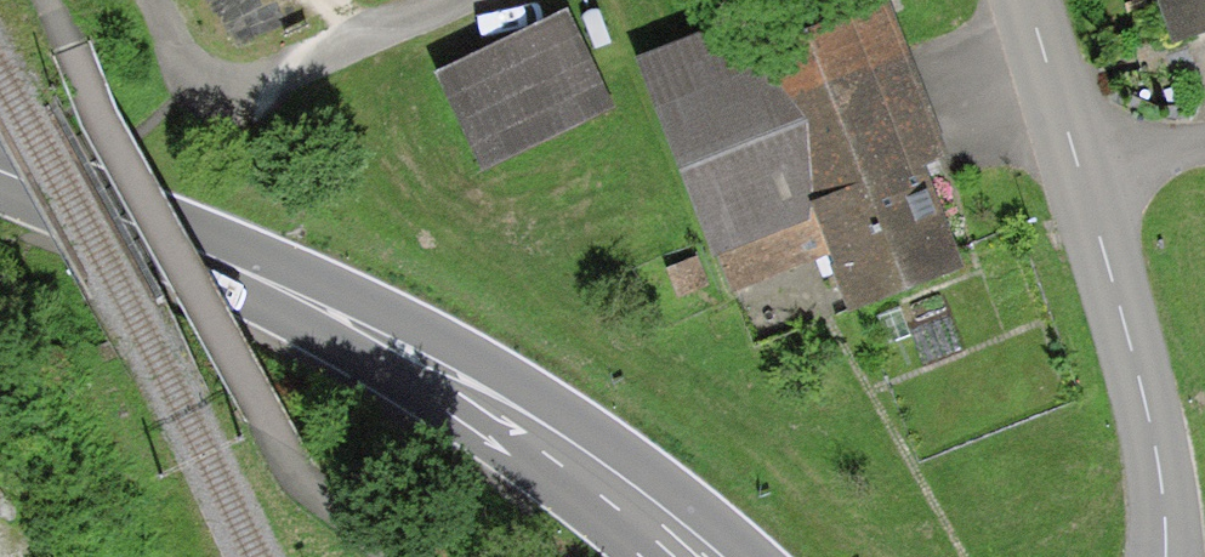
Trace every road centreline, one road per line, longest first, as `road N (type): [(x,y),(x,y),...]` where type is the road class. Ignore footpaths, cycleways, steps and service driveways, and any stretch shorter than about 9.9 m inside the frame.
road 1 (primary): [(706,556),(569,445),(353,313),(0,169)]
road 2 (track): [(392,556),(291,467),(250,406),(42,0)]
road 3 (tertiary): [(1085,180),(1173,529),(1167,556)]
road 4 (tertiary): [(1030,0),(1085,180)]
road 5 (residential): [(1085,180),(1204,153)]

